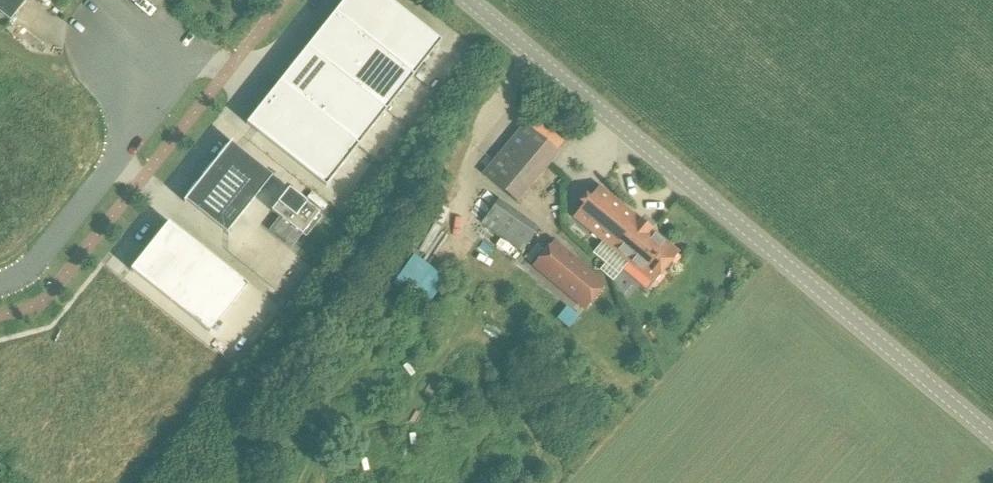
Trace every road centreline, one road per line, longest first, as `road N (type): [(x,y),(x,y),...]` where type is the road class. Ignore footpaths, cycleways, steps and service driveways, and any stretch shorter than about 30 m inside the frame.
road 1 (tertiary): [(992,442),(464,0)]
road 2 (unclassified): [(120,30),(180,69),(31,270),(0,286)]

